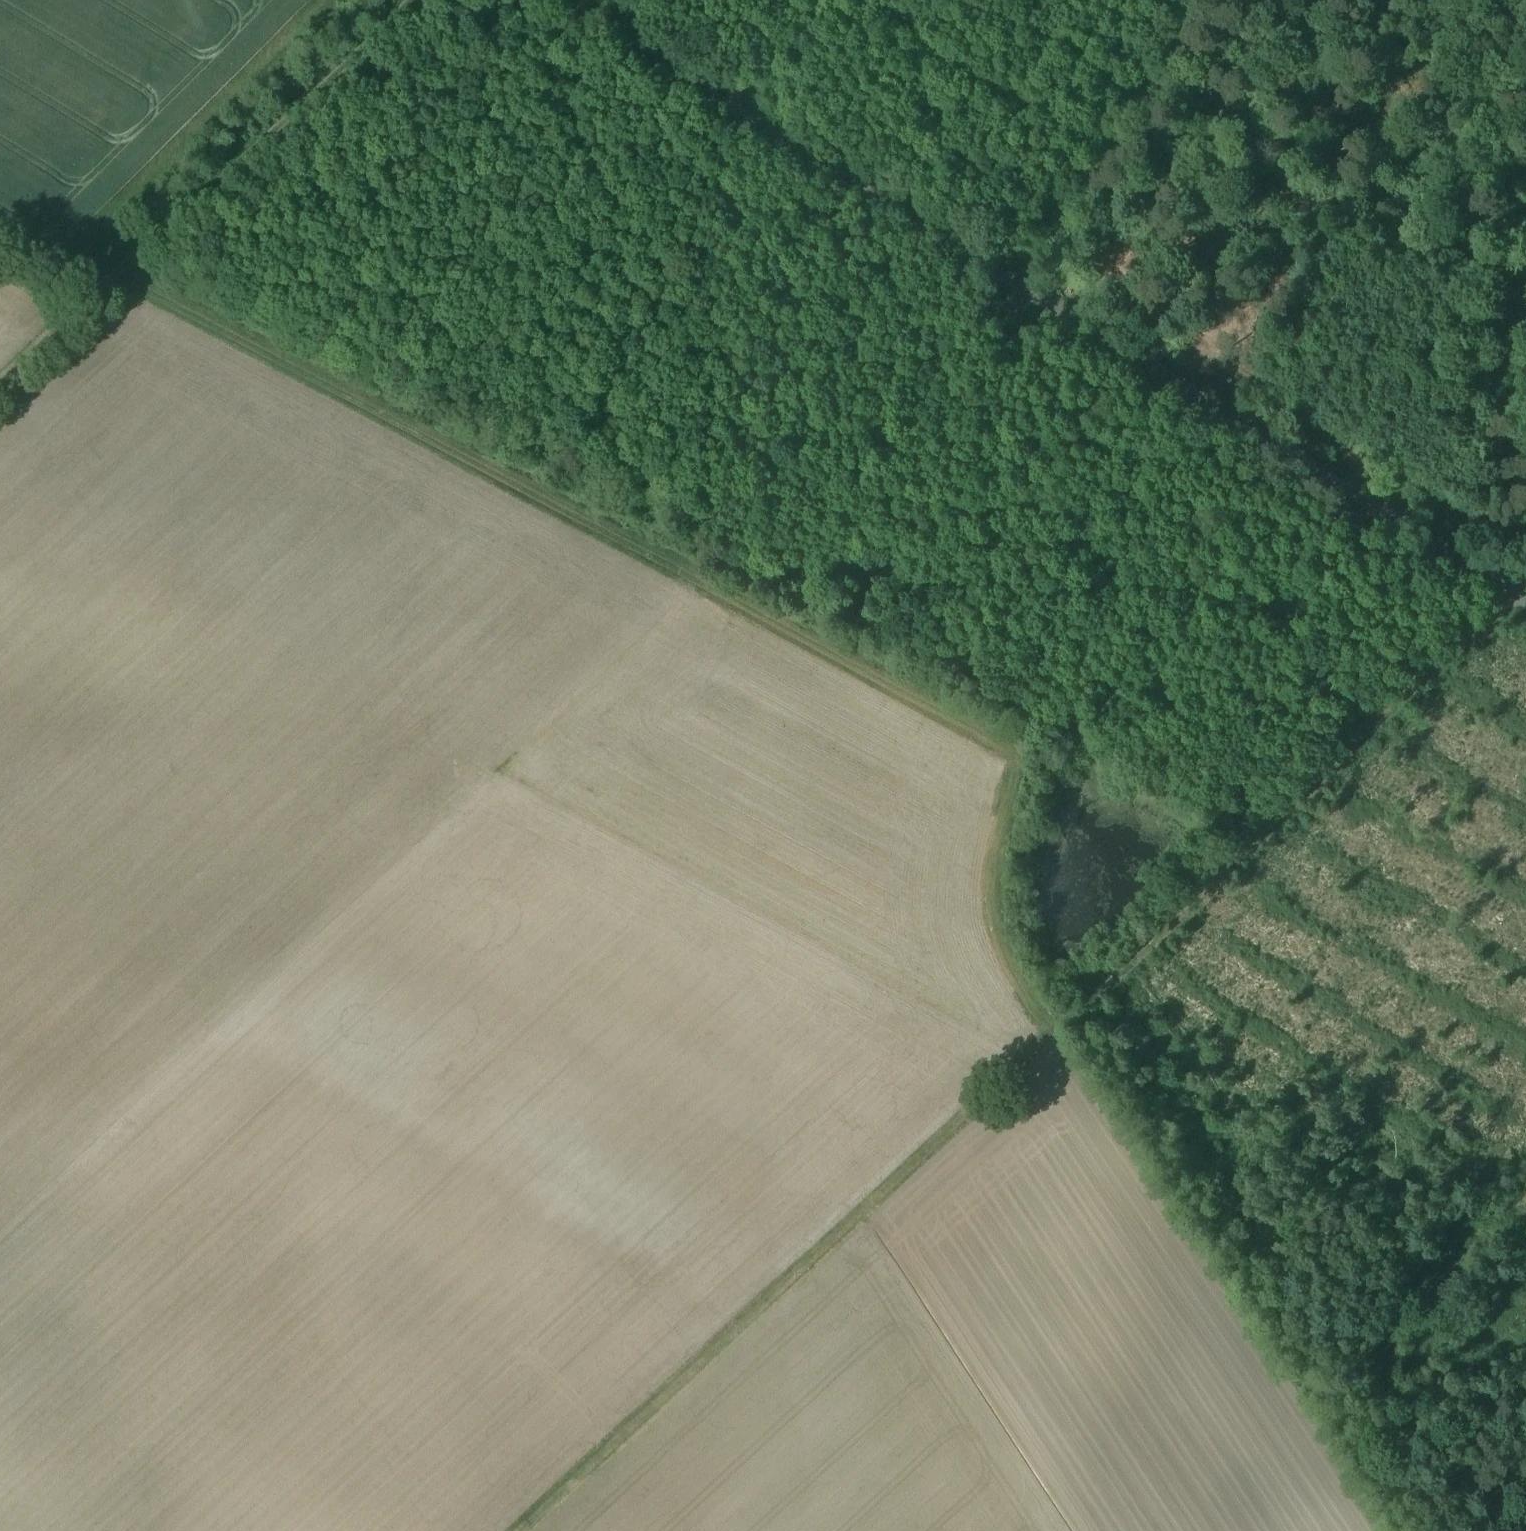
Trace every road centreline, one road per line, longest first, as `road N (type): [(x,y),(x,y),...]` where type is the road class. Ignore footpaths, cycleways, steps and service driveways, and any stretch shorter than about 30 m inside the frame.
road 1 (track): [(441,0),(1525,670)]
road 2 (track): [(1525,444),(1359,573)]

